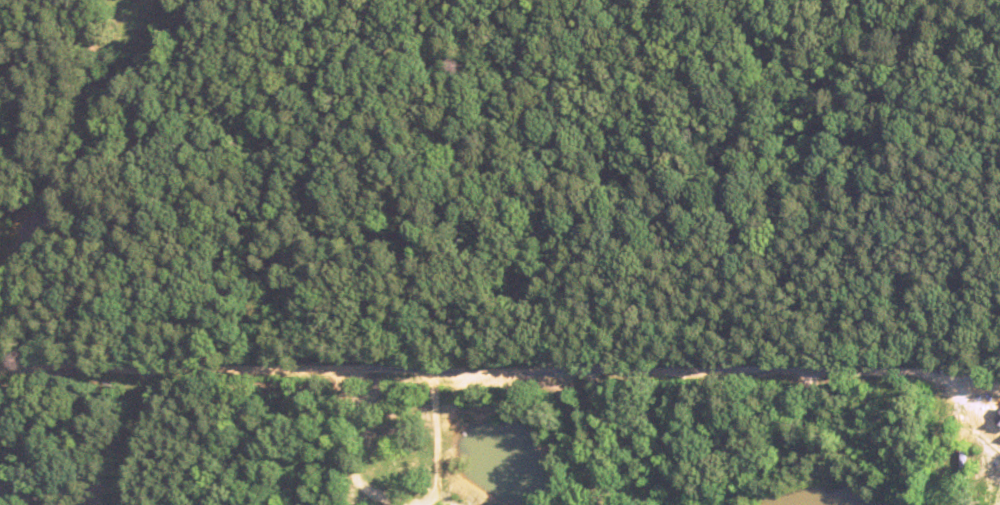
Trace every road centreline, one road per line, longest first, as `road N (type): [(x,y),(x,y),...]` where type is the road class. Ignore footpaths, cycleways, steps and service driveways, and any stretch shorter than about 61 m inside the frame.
road 1 (residential): [(0,367),(930,372)]

